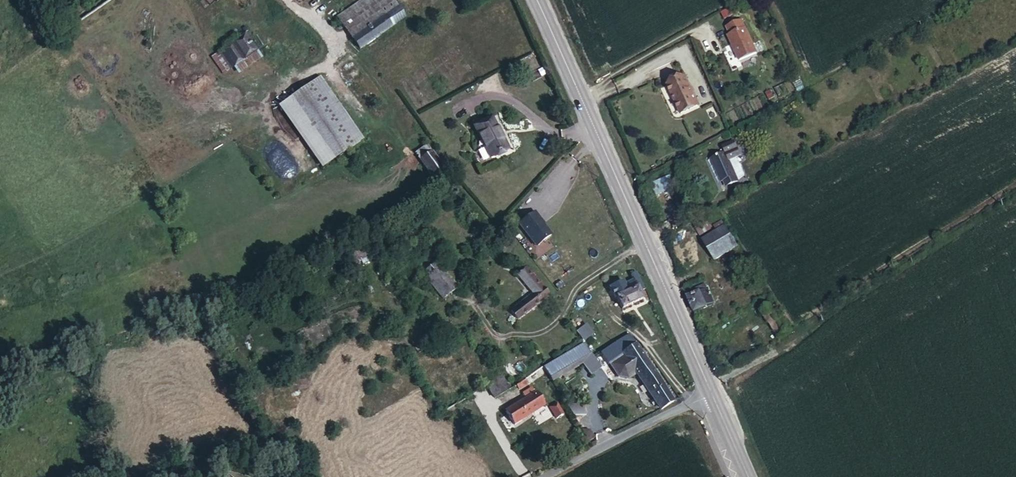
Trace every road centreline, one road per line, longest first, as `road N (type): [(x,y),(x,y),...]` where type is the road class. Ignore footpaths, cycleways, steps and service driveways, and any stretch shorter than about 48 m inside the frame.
road 1 (primary): [(713,392),(538,0)]
road 2 (unclassified): [(713,392),(553,476)]

